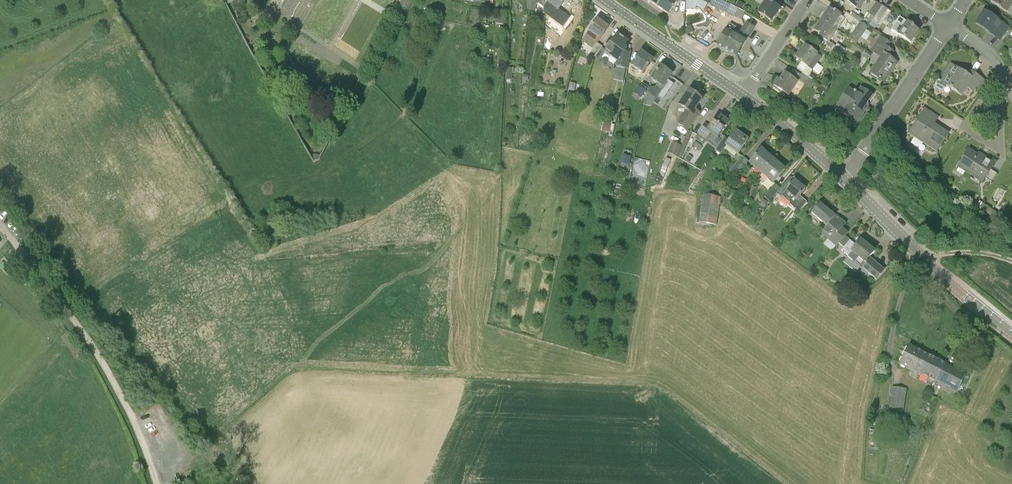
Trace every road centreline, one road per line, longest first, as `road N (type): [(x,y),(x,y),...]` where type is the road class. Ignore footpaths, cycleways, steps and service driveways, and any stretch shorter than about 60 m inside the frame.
road 1 (track): [(158,483),(108,371),(0,224)]
road 2 (tertiary): [(1011,332),(843,178)]
road 3 (residential): [(843,178),(947,25)]
road 4 (tertiary): [(744,96),(602,0)]
road 5 (residential): [(1003,80),(1000,140),(991,145),(968,123),(999,71)]
road 6 (tertiary): [(843,178),(744,96)]

